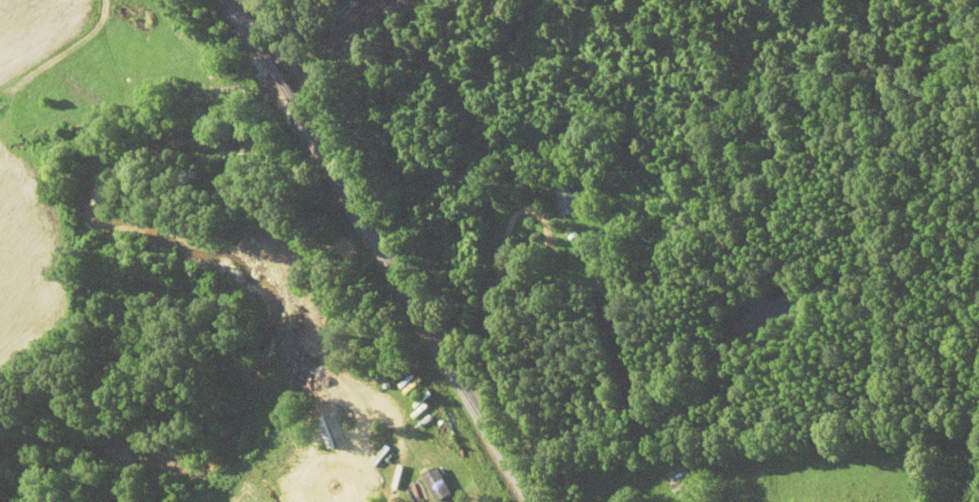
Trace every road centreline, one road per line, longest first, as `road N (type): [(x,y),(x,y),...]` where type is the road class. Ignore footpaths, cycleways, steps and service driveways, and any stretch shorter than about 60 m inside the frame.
road 1 (residential): [(572,501),(494,355),(510,214)]

